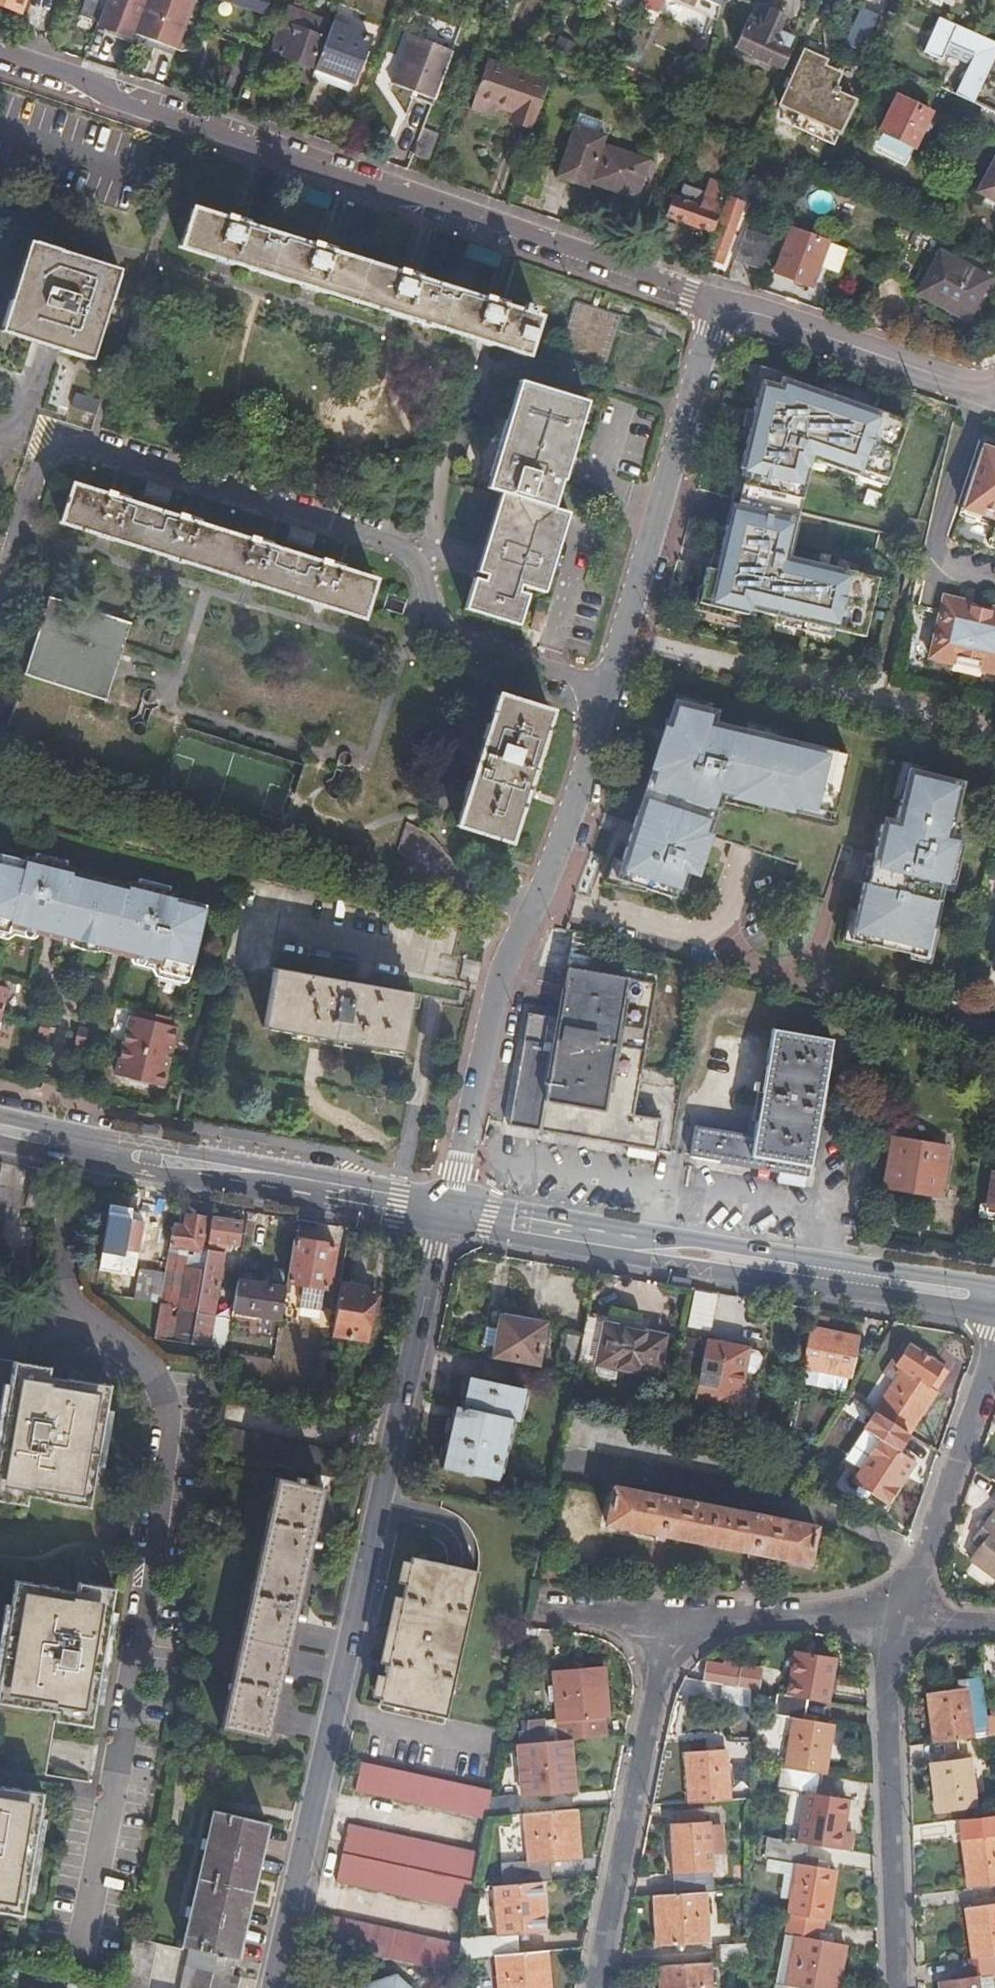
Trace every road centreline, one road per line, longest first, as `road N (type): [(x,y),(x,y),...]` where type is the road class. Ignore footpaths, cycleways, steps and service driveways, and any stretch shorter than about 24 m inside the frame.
road 1 (residential): [(84,1944),(175,1412),(168,1386),(88,1330),(67,1299),(92,1149)]
road 2 (residential): [(447,1207),(275,1987)]
road 3 (residential): [(0,593),(38,475),(55,453),(87,447),(403,554),(418,568),(444,632),(606,688)]
road 4 (residential): [(0,56),(709,301),(721,313)]
road 5 (secondary): [(447,1207),(994,1299)]
road 6 (residential): [(606,688),(569,827),(504,978),(447,1207)]
road 7 (residential): [(721,313),(709,332),(606,688)]
road 8 (residential): [(669,1617),(596,1987)]
road 9 (residential): [(898,1987),(884,1618)]
road 10 (secondary): [(92,1149),(447,1207)]
road 11 (residential): [(884,1618),(918,1562),(994,1344)]
road 12 (residential): [(721,313),(752,313),(965,385),(994,386)]
road 13 (residential): [(884,1618),(669,1617)]
road 14 (residential): [(669,1617),(538,1607)]

